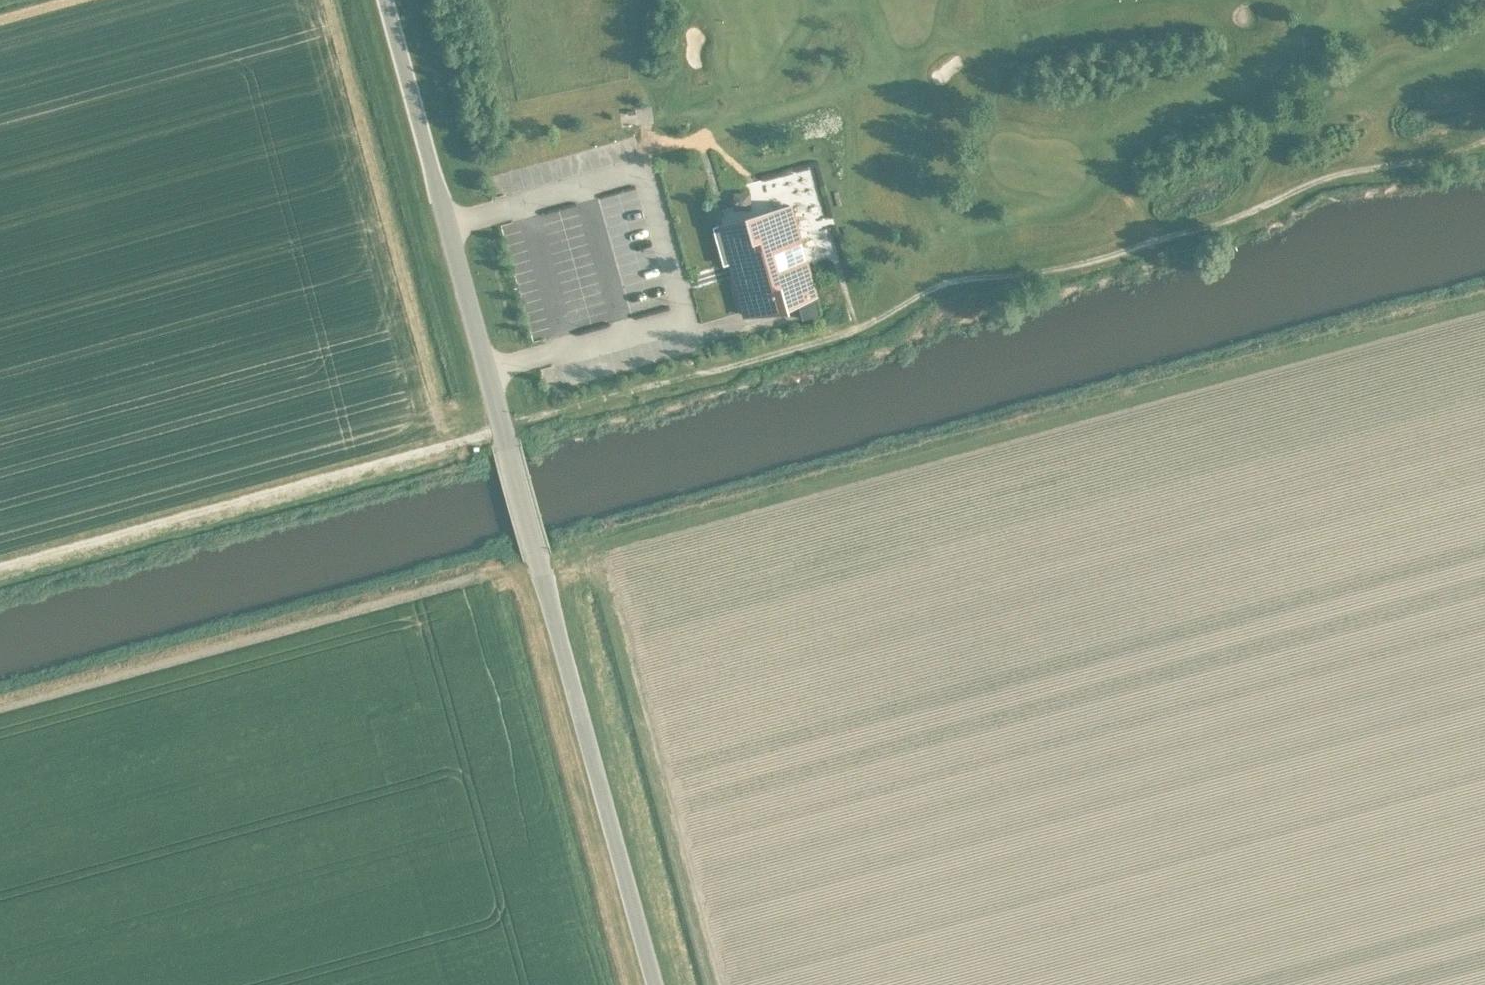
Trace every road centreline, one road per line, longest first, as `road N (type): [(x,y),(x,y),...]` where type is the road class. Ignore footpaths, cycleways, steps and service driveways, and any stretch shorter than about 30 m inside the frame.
road 1 (unclassified): [(643,984),(379,0)]

